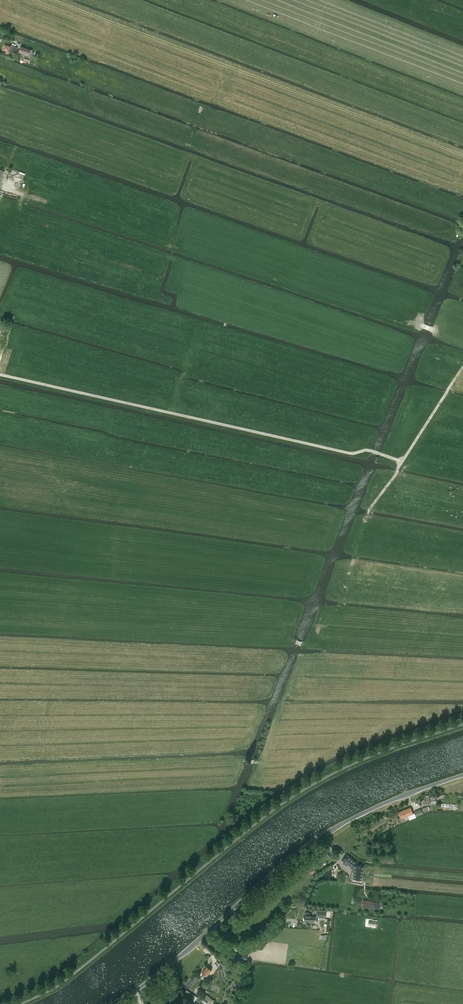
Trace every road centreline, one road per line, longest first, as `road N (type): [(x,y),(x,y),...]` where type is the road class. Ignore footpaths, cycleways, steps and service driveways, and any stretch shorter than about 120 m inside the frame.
road 1 (unclassified): [(113,1003),(157,977),(311,843),(462,775)]
road 2 (track): [(372,450),(350,456),(0,379)]
road 3 (track): [(364,517),(462,367)]

